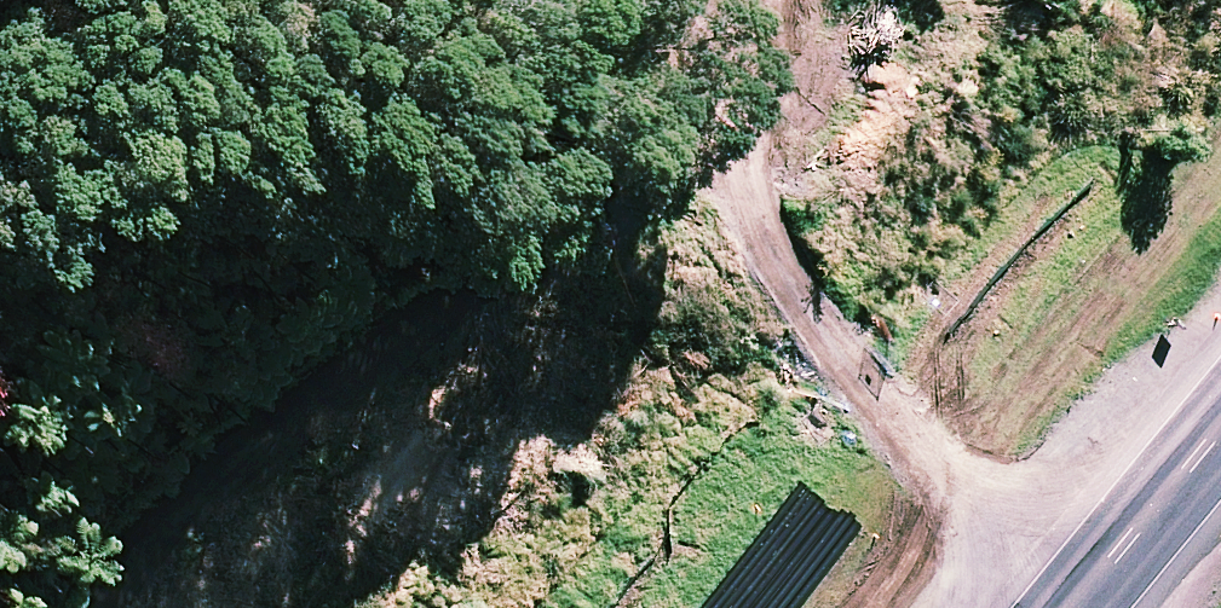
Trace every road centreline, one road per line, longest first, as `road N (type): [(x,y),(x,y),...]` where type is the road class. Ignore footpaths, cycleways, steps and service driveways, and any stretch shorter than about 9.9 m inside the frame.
road 1 (motorway): [(719,522),(118,54),(17,0)]
road 2 (trunk): [(516,607),(1035,0)]
road 3 (track): [(636,0),(765,190),(857,287),(934,434),(878,544),(821,607)]
road 4 (motorway): [(280,0),(828,365)]
road 5 (trunk): [(828,365),(915,320),(1012,306),(1109,323)]
road 6 (trunk): [(1059,607),(1220,414)]
road 7 (trunk): [(719,522),(761,435),(828,365)]
road 8 (trunk): [(1109,323),(1220,211)]
road 9 (trunk): [(1109,323),(1195,372),(1220,401)]

